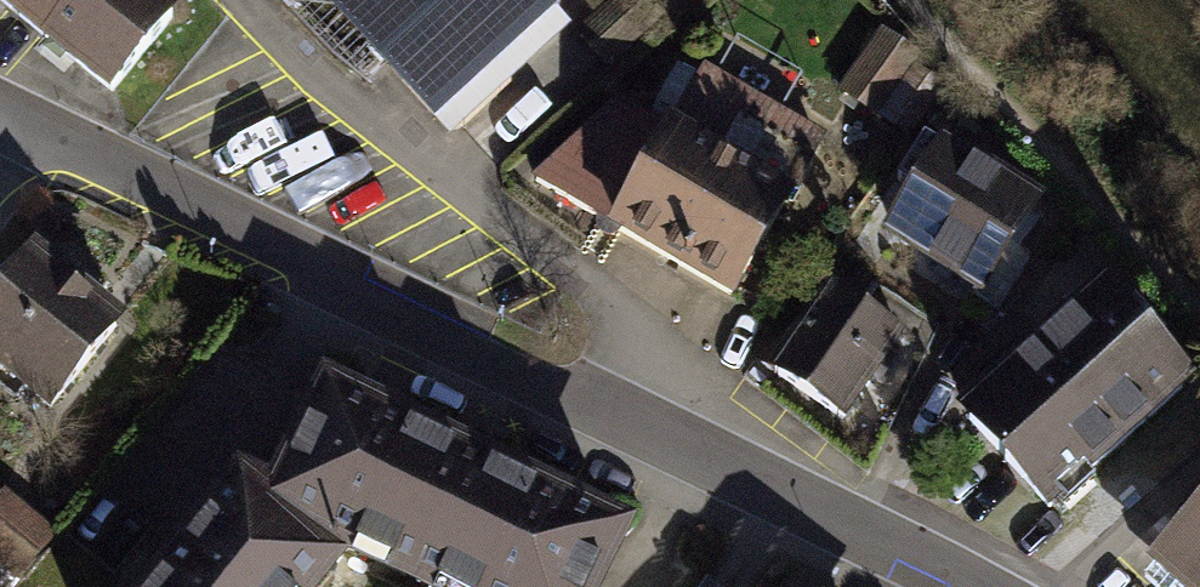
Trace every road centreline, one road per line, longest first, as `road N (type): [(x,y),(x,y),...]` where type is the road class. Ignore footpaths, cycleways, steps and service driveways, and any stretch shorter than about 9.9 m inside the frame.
road 1 (residential): [(30,141),(380,324),(979,586)]

